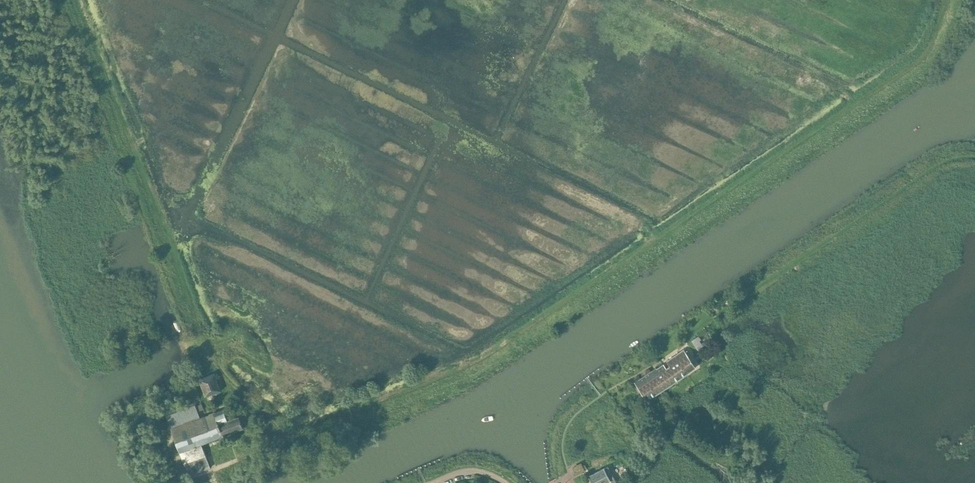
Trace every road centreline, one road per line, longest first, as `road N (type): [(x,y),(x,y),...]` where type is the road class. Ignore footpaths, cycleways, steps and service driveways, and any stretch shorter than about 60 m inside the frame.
road 1 (track): [(199,477),(465,368),(921,61),(951,0)]
road 2 (track): [(79,0),(211,360),(285,445)]

